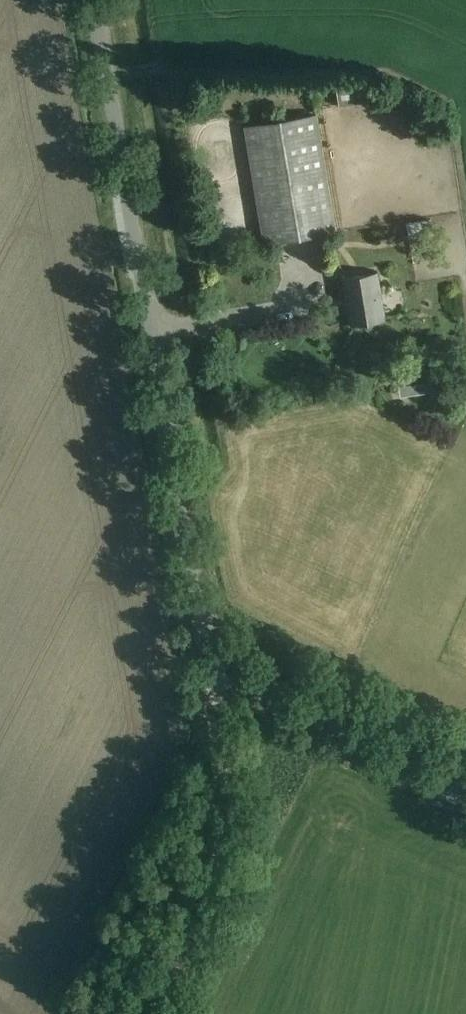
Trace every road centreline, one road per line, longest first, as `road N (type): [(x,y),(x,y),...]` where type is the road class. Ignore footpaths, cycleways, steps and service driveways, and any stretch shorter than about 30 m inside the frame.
road 1 (unclassified): [(465,795),(313,717),(209,647),(95,0)]
road 2 (track): [(209,647),(223,842),(195,935),(154,1013)]

